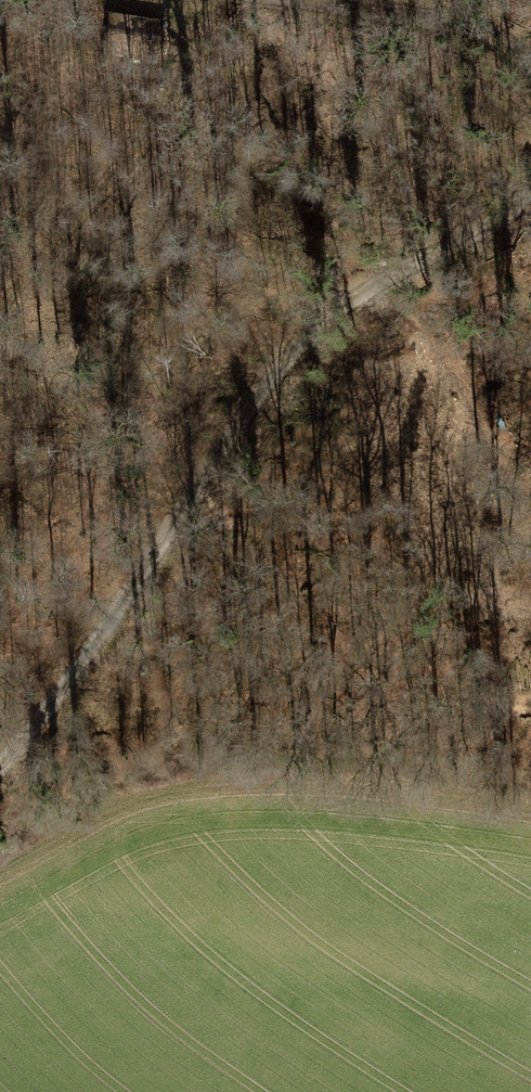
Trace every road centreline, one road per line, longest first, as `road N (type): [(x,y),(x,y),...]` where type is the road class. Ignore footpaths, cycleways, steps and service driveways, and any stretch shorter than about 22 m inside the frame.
road 1 (track): [(530,178),(503,214),(404,268),(298,350),(238,426),(30,739),(0,770)]
road 2 (track): [(530,811),(308,780),(160,796),(87,827),(0,887)]
road 3 (track): [(336,0),(468,24),(515,48),(530,72)]

